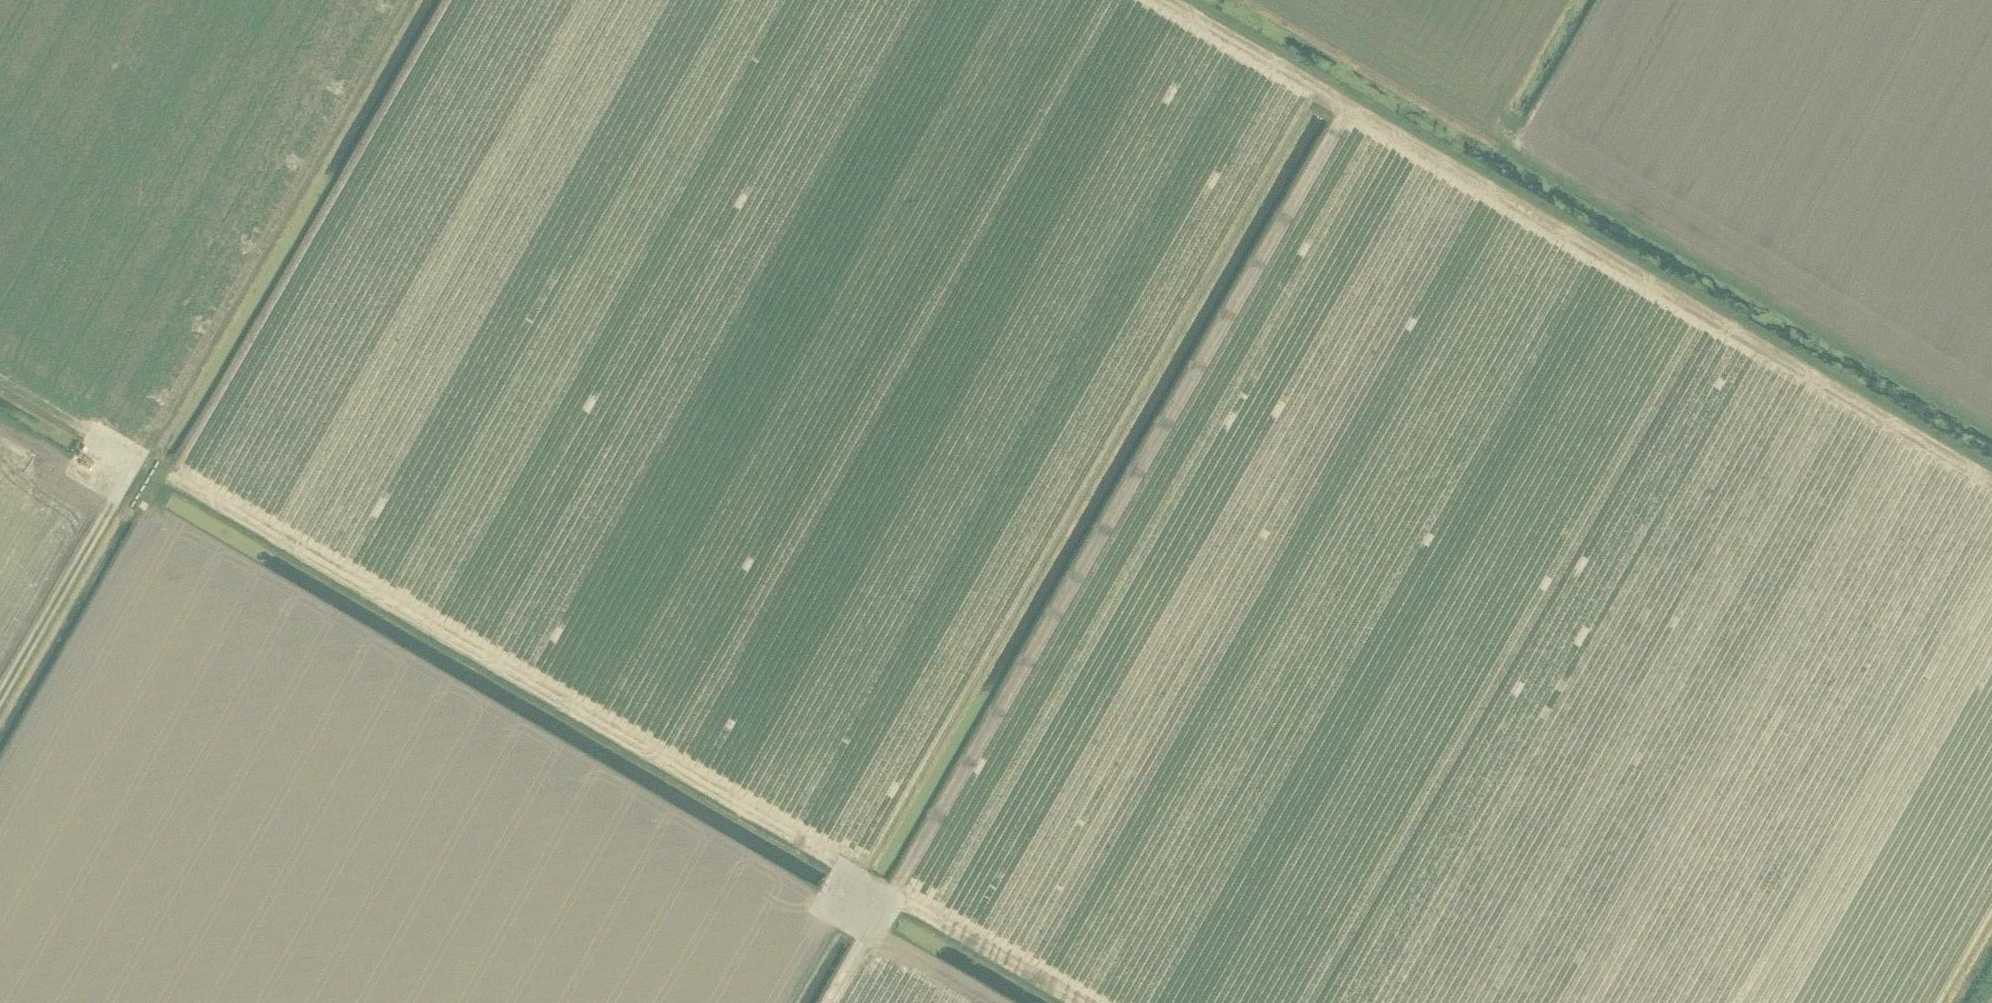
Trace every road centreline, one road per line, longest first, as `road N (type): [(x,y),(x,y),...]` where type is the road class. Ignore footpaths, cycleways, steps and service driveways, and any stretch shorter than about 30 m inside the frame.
road 1 (track): [(129,475),(0,699)]

